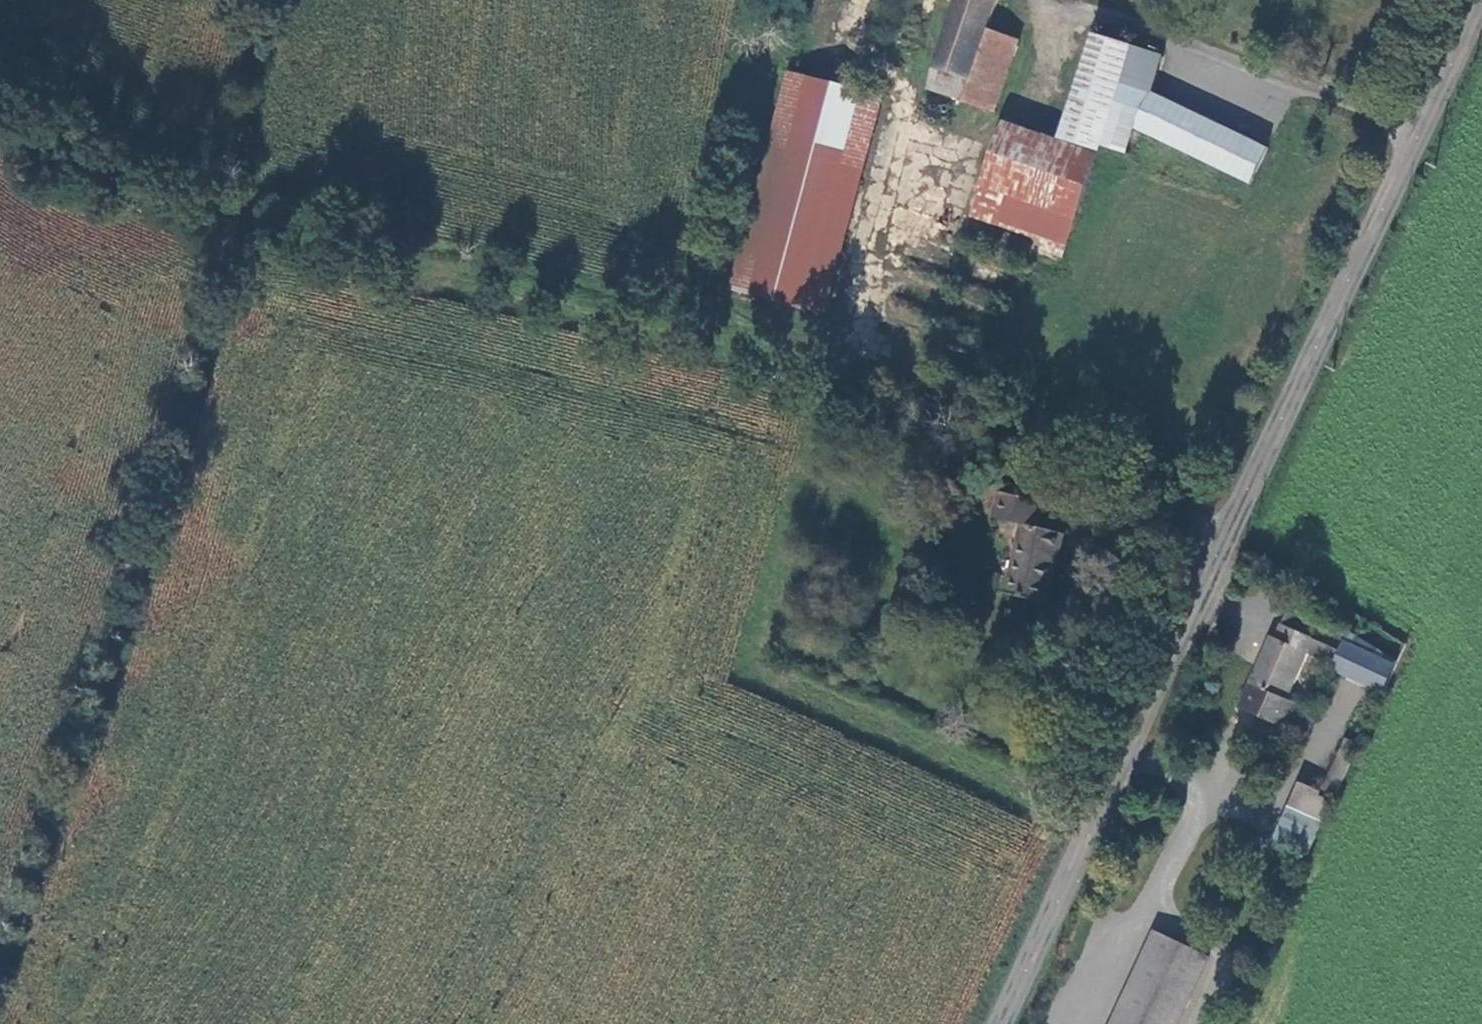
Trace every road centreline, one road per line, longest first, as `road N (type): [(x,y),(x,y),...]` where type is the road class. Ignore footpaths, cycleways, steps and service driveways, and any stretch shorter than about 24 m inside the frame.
road 1 (tertiary): [(1000,1023),(1479,0)]

